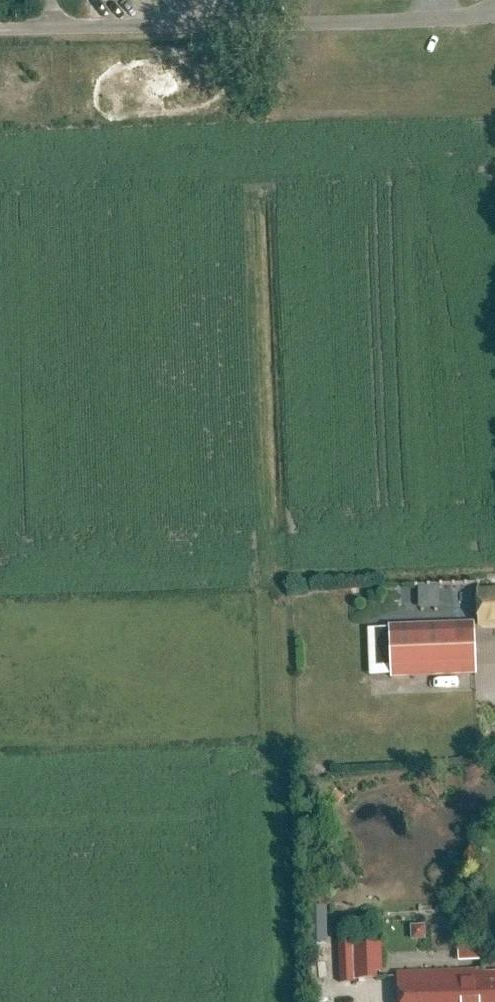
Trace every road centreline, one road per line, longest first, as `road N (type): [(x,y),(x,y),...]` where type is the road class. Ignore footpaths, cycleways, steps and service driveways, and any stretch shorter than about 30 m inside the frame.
road 1 (unclassified): [(494,14),(0,28)]

